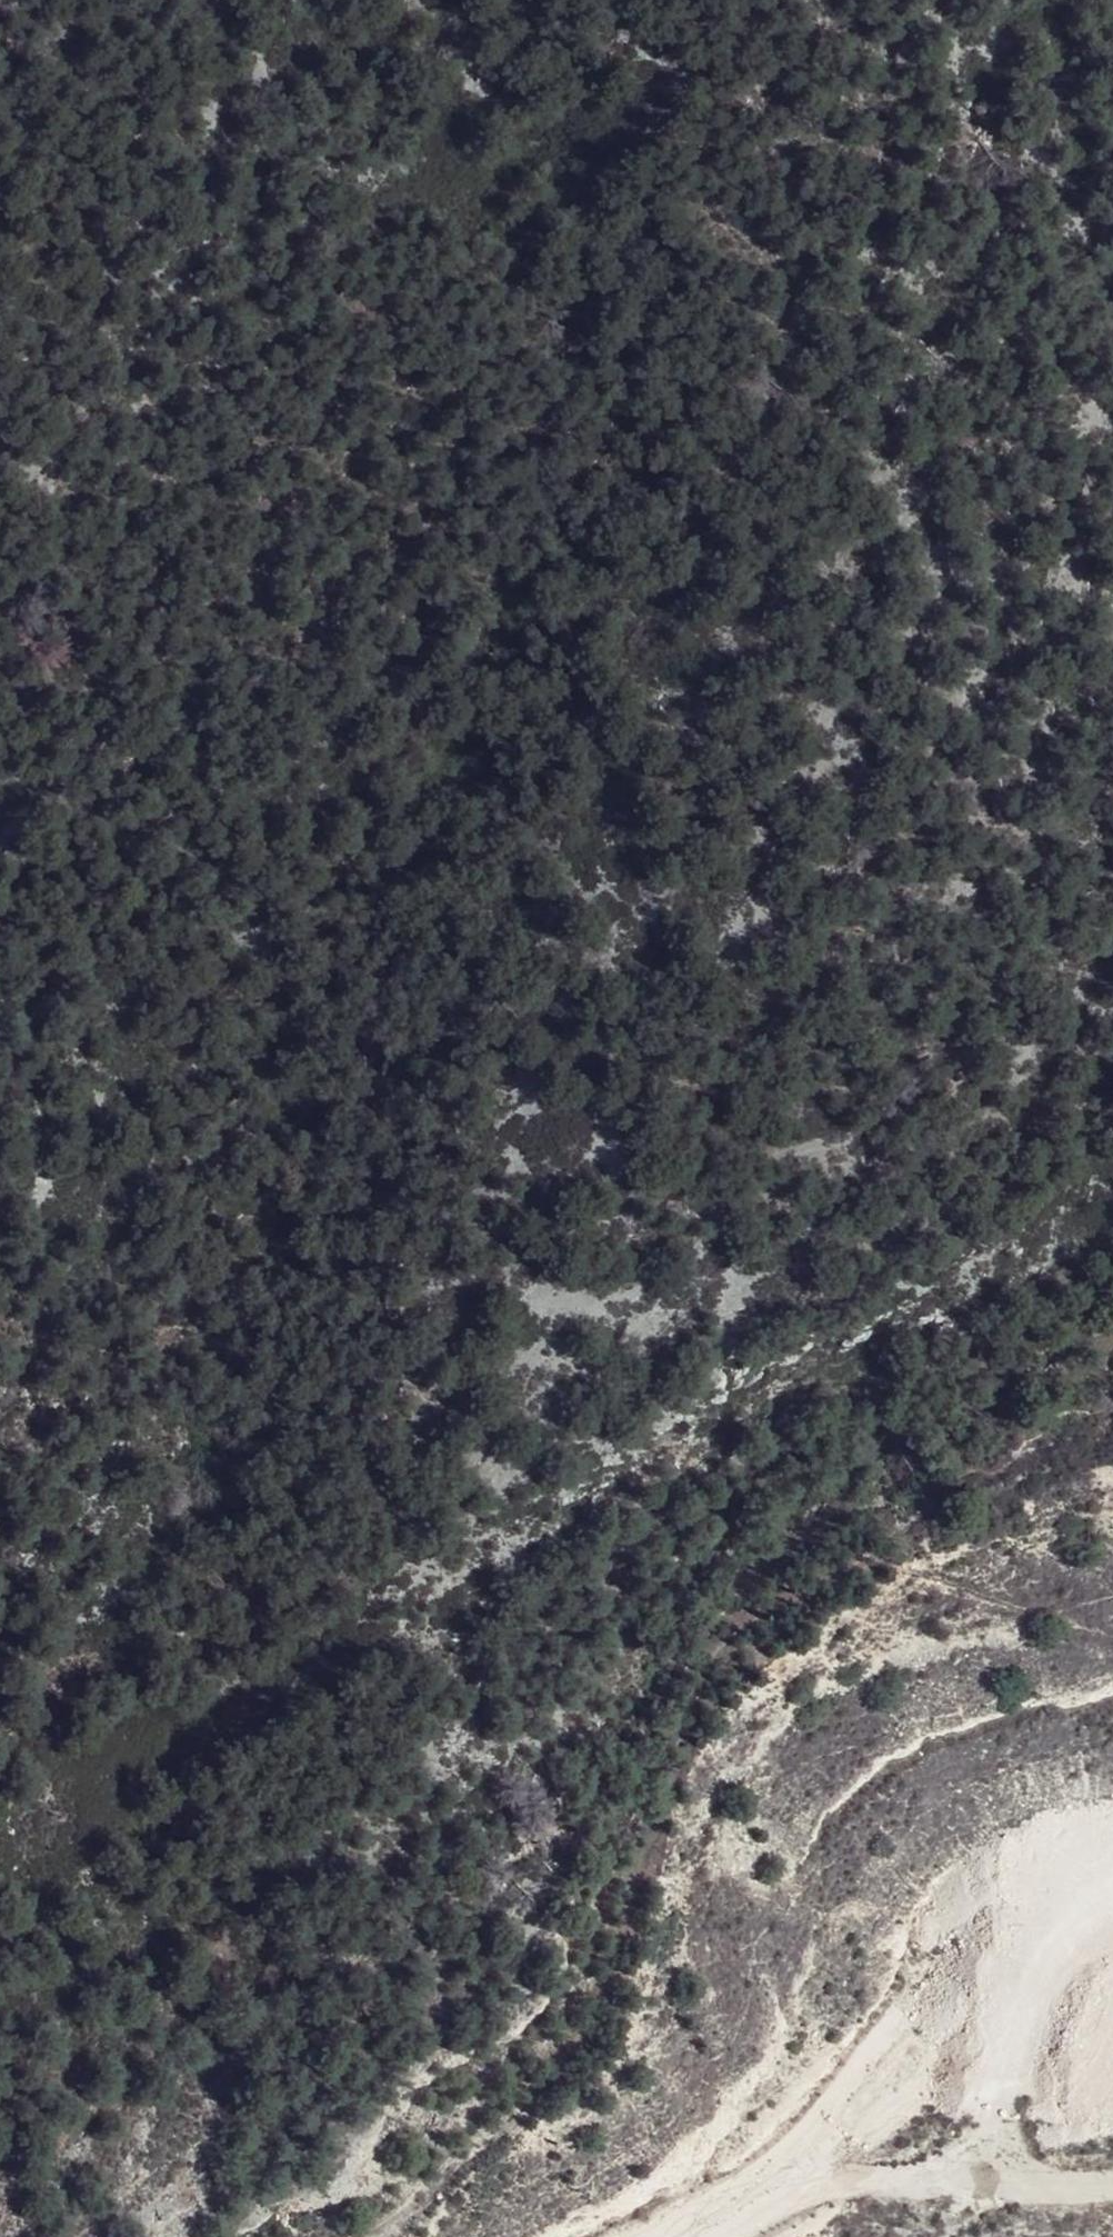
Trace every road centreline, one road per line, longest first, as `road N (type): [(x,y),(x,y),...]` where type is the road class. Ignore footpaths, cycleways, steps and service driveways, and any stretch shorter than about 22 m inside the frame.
road 1 (track): [(685,2236),(744,2207),(829,2185),(1112,2186)]

